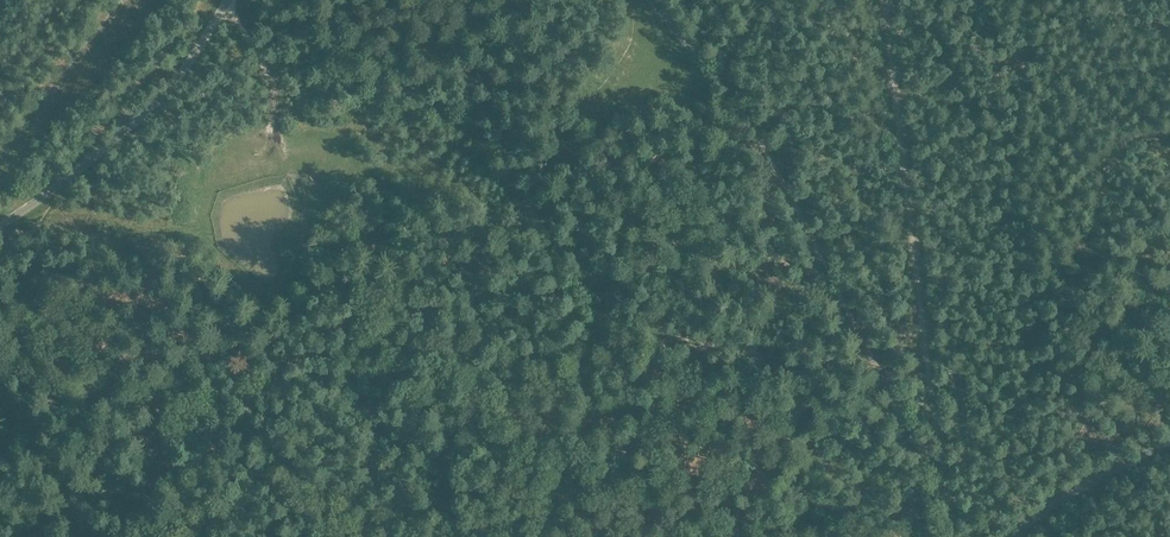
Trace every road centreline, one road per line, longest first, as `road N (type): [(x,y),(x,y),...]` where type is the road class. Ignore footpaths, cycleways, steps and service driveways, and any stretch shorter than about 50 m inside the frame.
road 1 (track): [(652,0),(720,84),(826,268),(903,422),(927,536)]
road 2 (track): [(885,0),(950,536)]
road 3 (unclassified): [(228,0),(145,113),(0,224)]
road 4 (unclassified): [(1011,536),(1043,510),(1169,441)]

